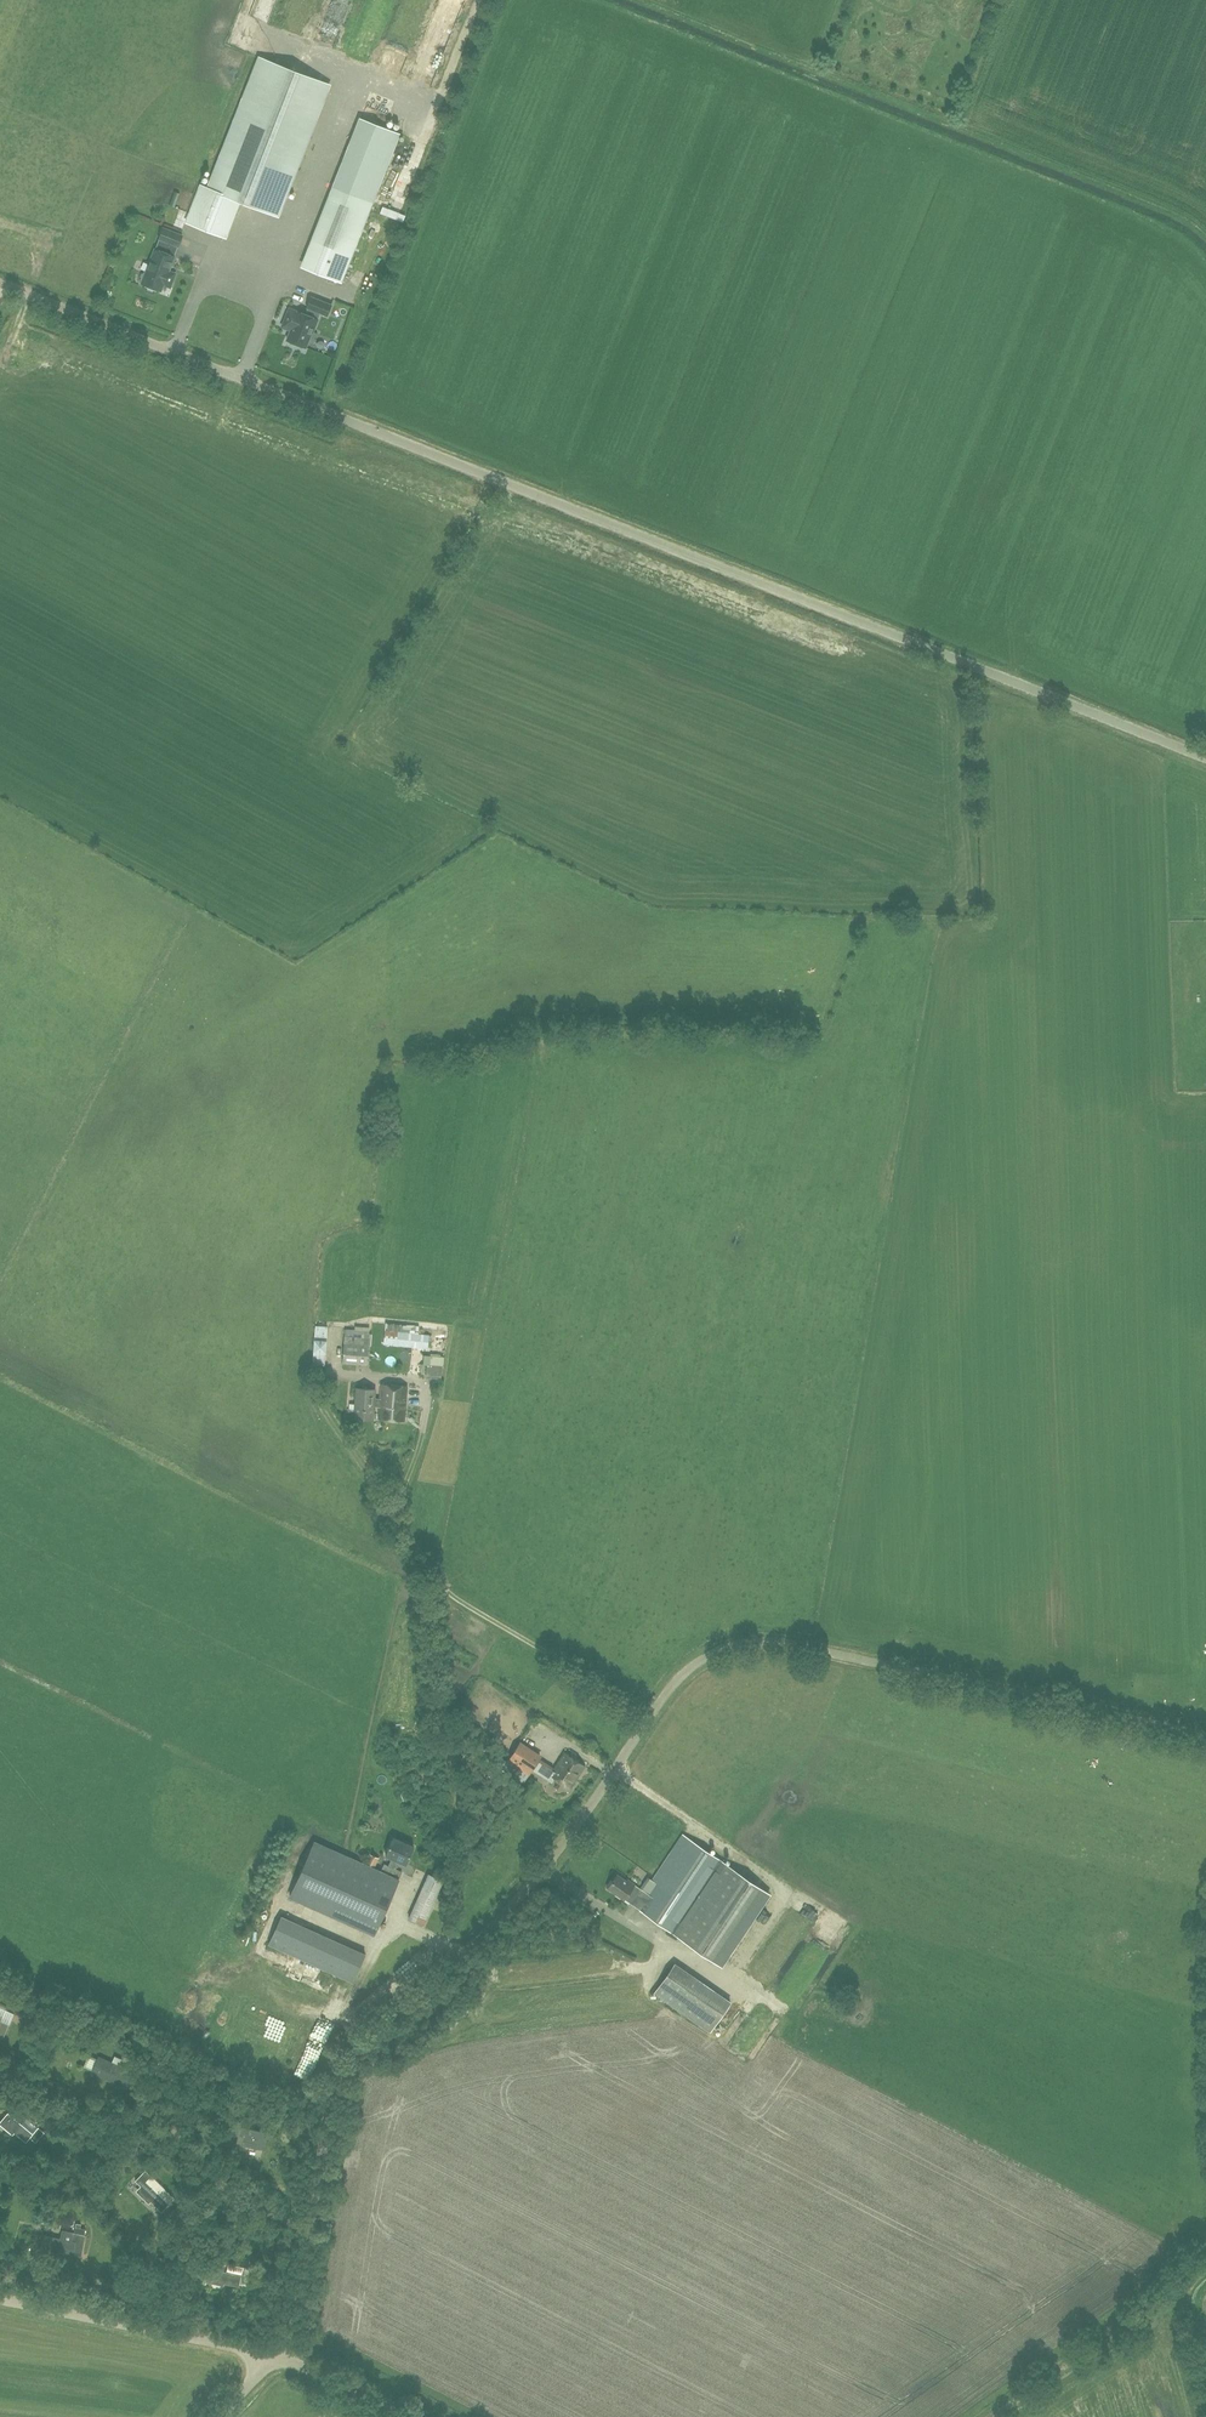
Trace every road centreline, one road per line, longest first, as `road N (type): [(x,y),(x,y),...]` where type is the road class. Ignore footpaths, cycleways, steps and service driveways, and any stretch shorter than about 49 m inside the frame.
road 1 (unclassified): [(272,2357),(288,2339),(333,2095),(353,2050),(552,1861),(682,1684),(716,1651),(756,1640),(787,1642),(1205,1735)]
road 2 (unclassified): [(1205,757),(244,388),(6,287)]
road 3 (track): [(0,2065),(93,2109),(184,2139),(247,2203),(309,2231)]
road 4 (unclassified): [(272,2357),(0,2298)]
road 5 (track): [(1205,2264),(995,2416)]
road 6 (unclassified): [(407,2416),(272,2357)]

